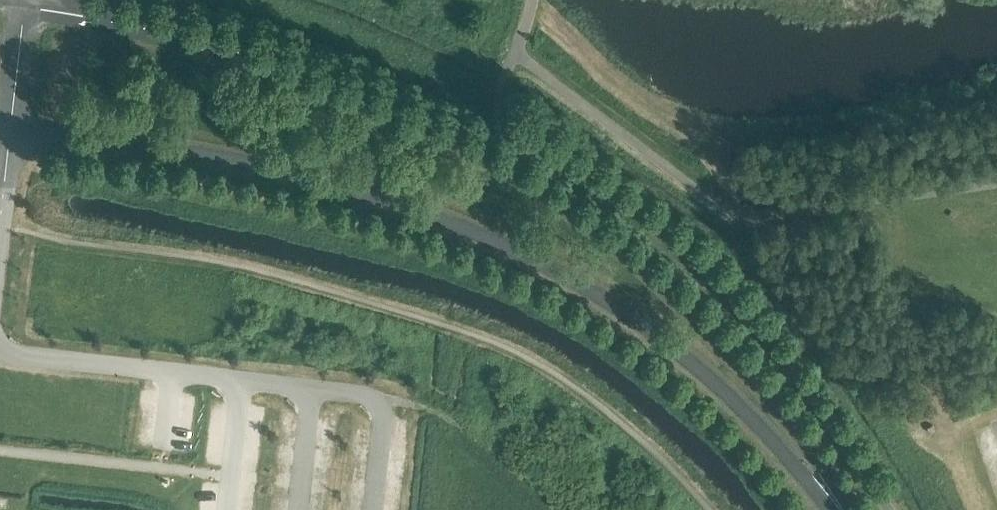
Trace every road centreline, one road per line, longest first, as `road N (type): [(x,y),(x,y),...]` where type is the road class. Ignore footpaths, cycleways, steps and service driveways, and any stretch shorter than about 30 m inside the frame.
road 1 (unclassified): [(845,509),(782,406),(643,270),(542,193),(381,108),(307,79),(175,37),(25,7)]
road 2 (unclassified): [(14,125),(356,190),(514,248),(634,317),(683,356),(828,509)]

